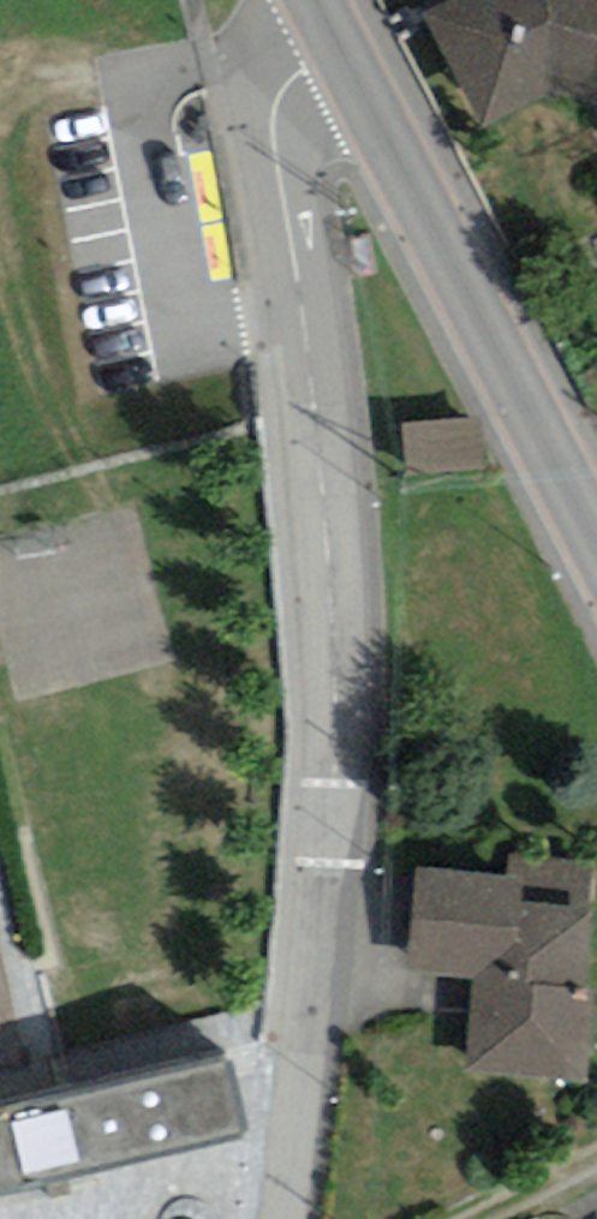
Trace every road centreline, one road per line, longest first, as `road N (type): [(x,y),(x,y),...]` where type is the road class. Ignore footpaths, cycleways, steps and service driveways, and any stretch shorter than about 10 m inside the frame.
road 1 (residential): [(313,0),(286,165),(349,512),(345,822),(298,1218)]
road 2 (secondary): [(596,536),(319,0)]
road 3 (track): [(596,1153),(469,1218)]

